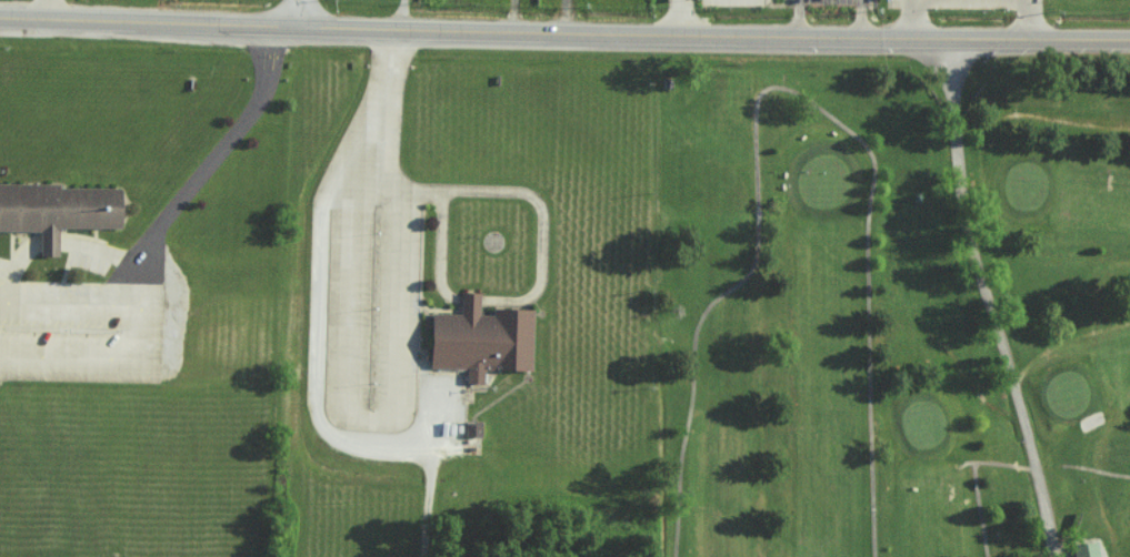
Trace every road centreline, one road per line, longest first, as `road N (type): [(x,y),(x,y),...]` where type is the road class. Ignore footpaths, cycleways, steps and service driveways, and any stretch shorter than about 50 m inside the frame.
road 1 (primary): [(0,14),(649,33),(1068,33)]

